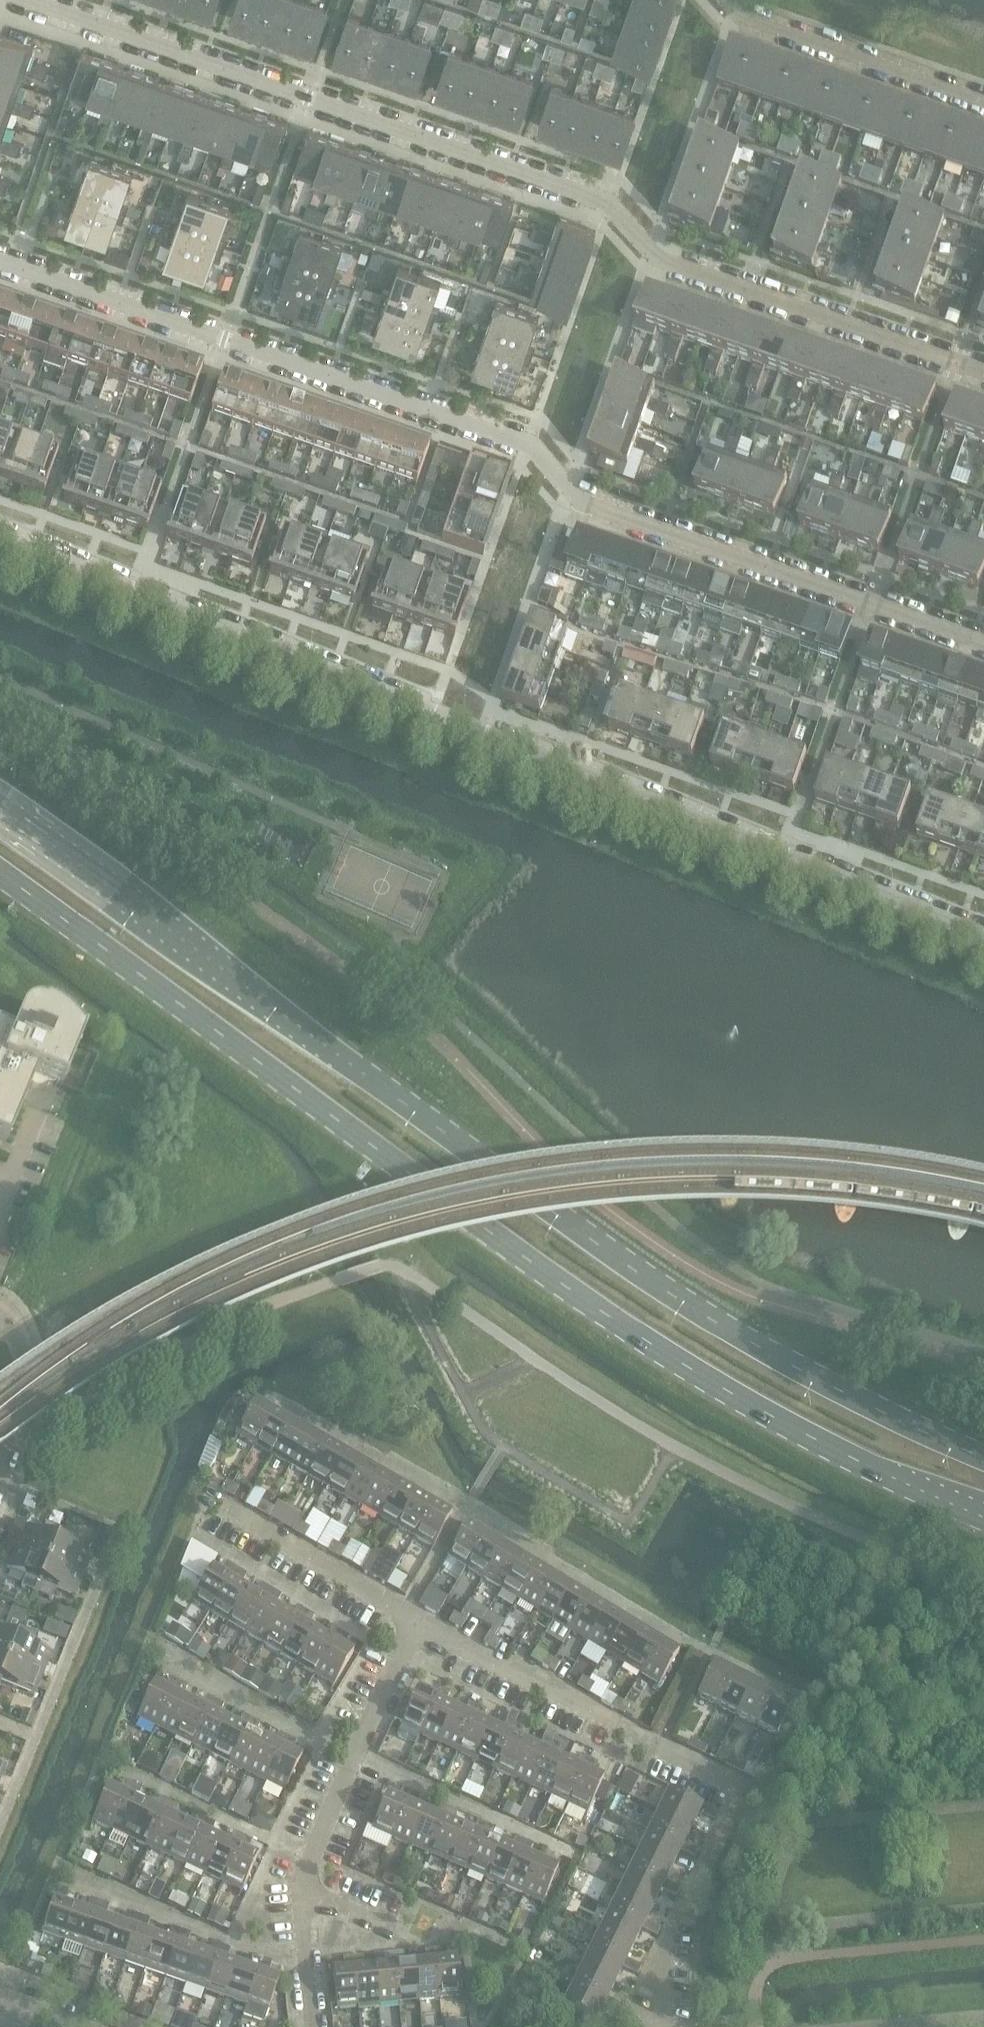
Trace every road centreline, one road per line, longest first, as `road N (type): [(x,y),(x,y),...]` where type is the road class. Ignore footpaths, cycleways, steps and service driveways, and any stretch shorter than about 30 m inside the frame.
road 1 (primary): [(983,1459),(749,1345),(615,1260),(0,808)]
road 2 (primary): [(0,876),(701,1374),(866,1463),(983,1509)]
road 3 (residential): [(983,647),(586,503),(528,442),(0,259)]
road 4 (residential): [(983,936),(0,536)]
road 5 (residential): [(983,371),(665,259),(611,201),(26,0)]
road 6 (residential): [(312,2026),(302,1893),(353,1755),(420,1623)]
road 7 (residential): [(662,2026),(659,1973),(742,1786),(660,1748)]
road 8 (residential): [(727,0),(748,20),(983,103)]
road 9 (residential): [(420,1623),(210,1496)]
road 10 (residential): [(635,1738),(420,1623)]
road 11 (residential): [(9,1308),(41,1378),(0,1480)]

